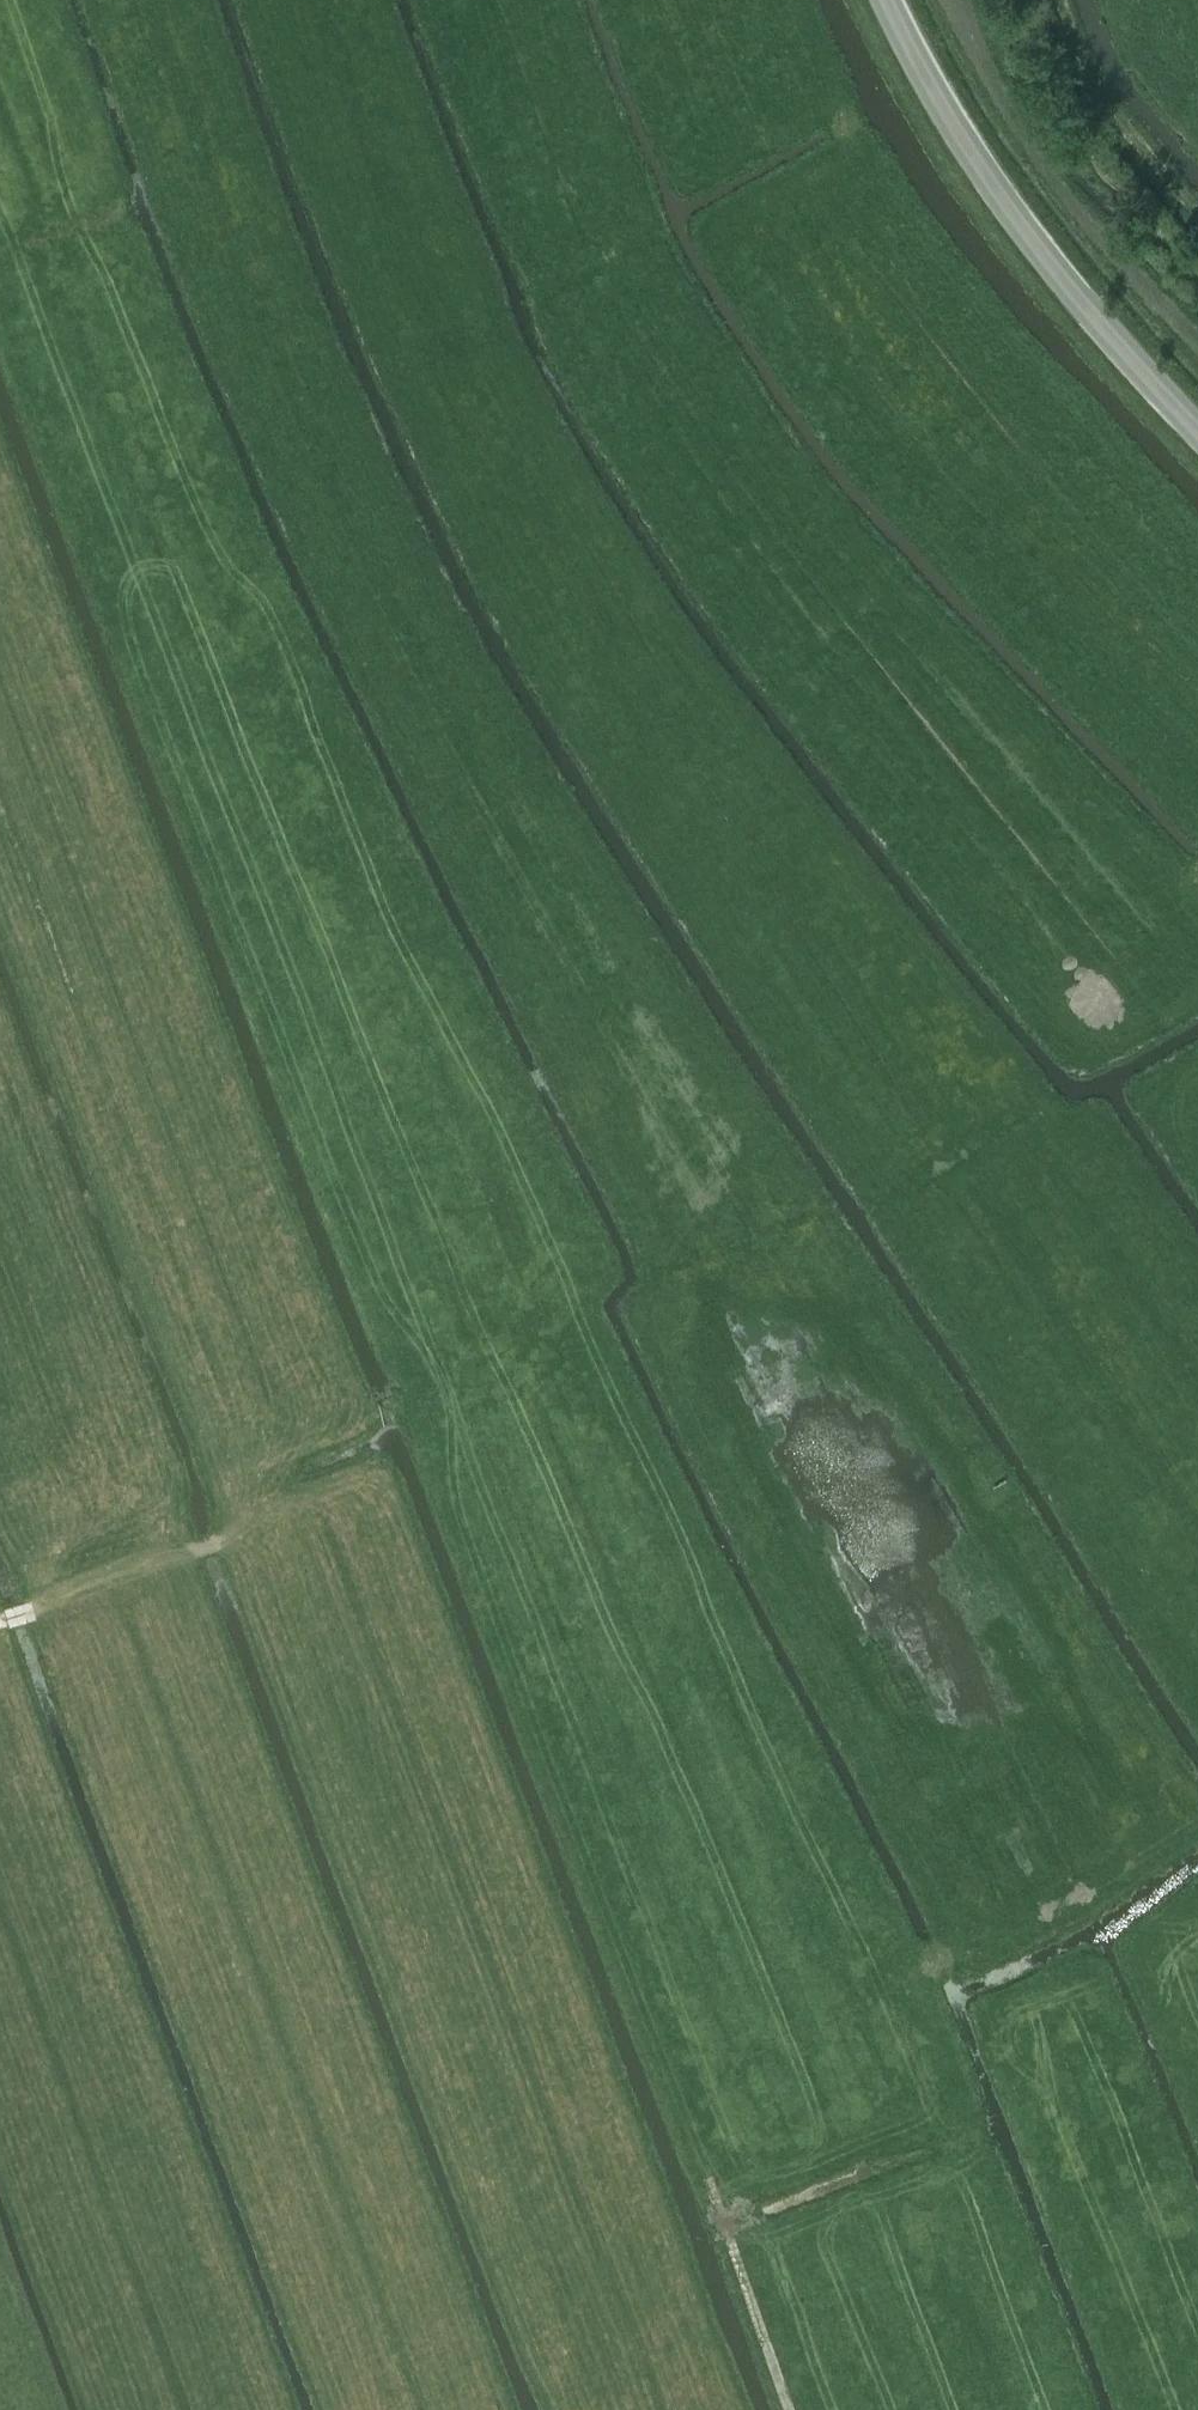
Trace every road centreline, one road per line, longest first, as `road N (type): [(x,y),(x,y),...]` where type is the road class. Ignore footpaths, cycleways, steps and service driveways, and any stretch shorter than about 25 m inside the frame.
road 1 (tertiary): [(1197,422),(1020,219),(917,54),(893,0)]
road 2 (track): [(792,2409),(710,2192)]

